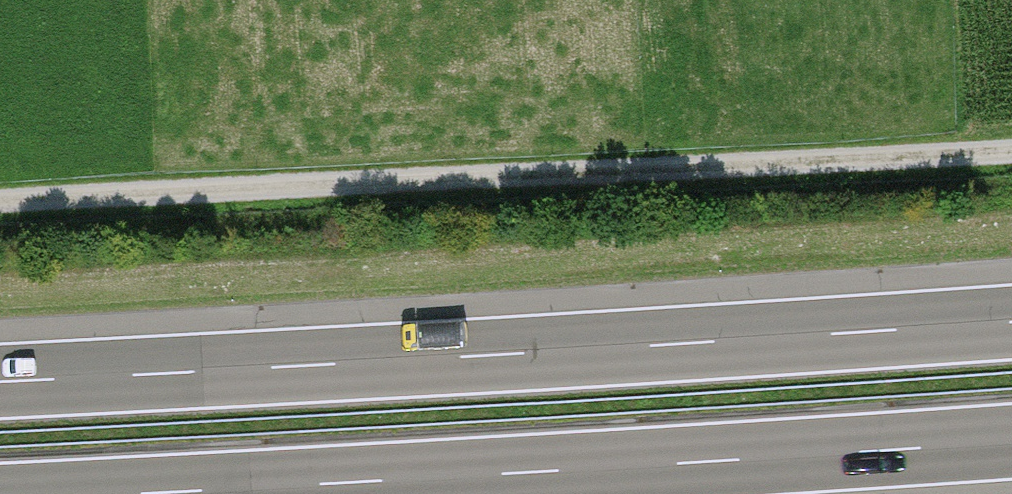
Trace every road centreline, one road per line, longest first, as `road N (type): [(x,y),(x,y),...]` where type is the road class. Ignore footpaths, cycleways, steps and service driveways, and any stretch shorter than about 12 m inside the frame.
road 1 (motorway): [(1011,322),(0,381)]
road 2 (track): [(0,202),(1011,149)]
road 3 (motorway): [(133,493),(1011,442)]

